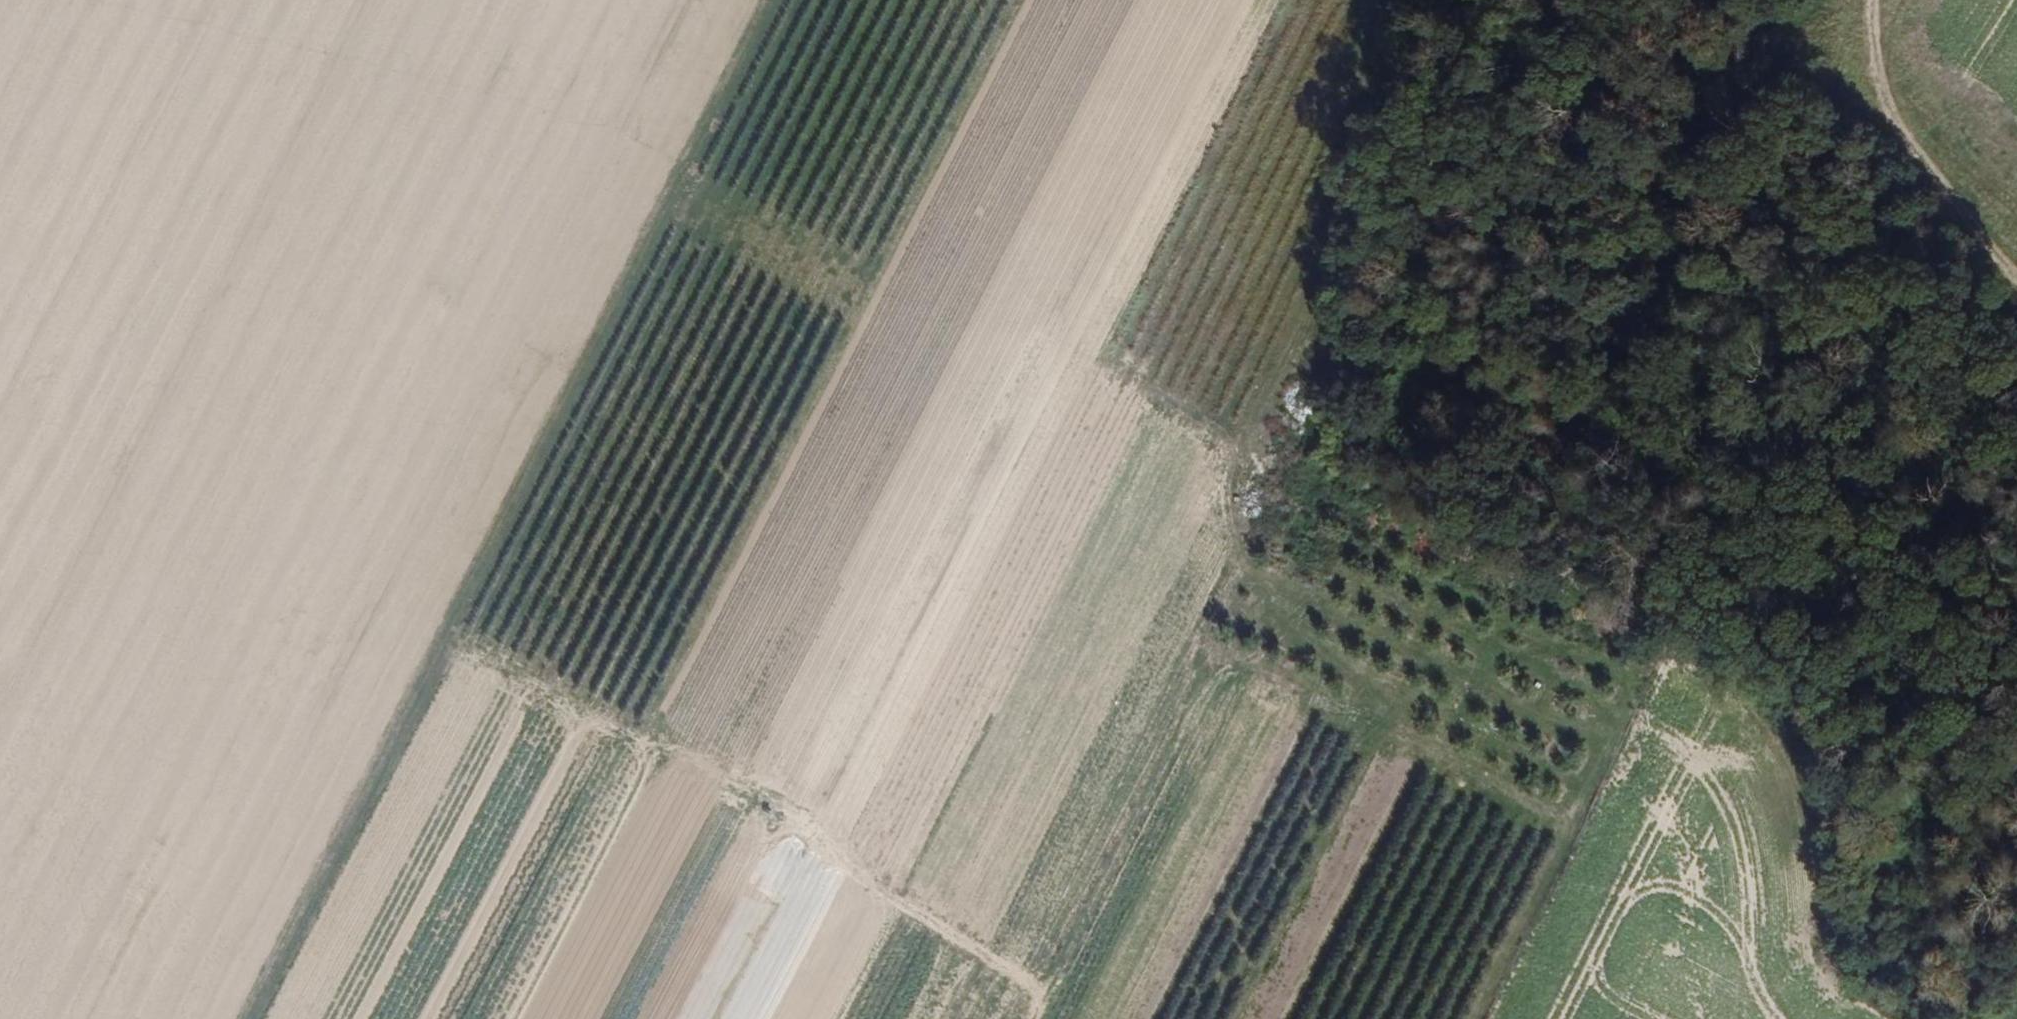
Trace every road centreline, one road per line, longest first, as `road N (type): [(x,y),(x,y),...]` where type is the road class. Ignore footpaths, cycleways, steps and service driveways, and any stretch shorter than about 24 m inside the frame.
road 1 (track): [(1896,0),(1891,54),(1912,102),(1970,201),(2016,237)]

